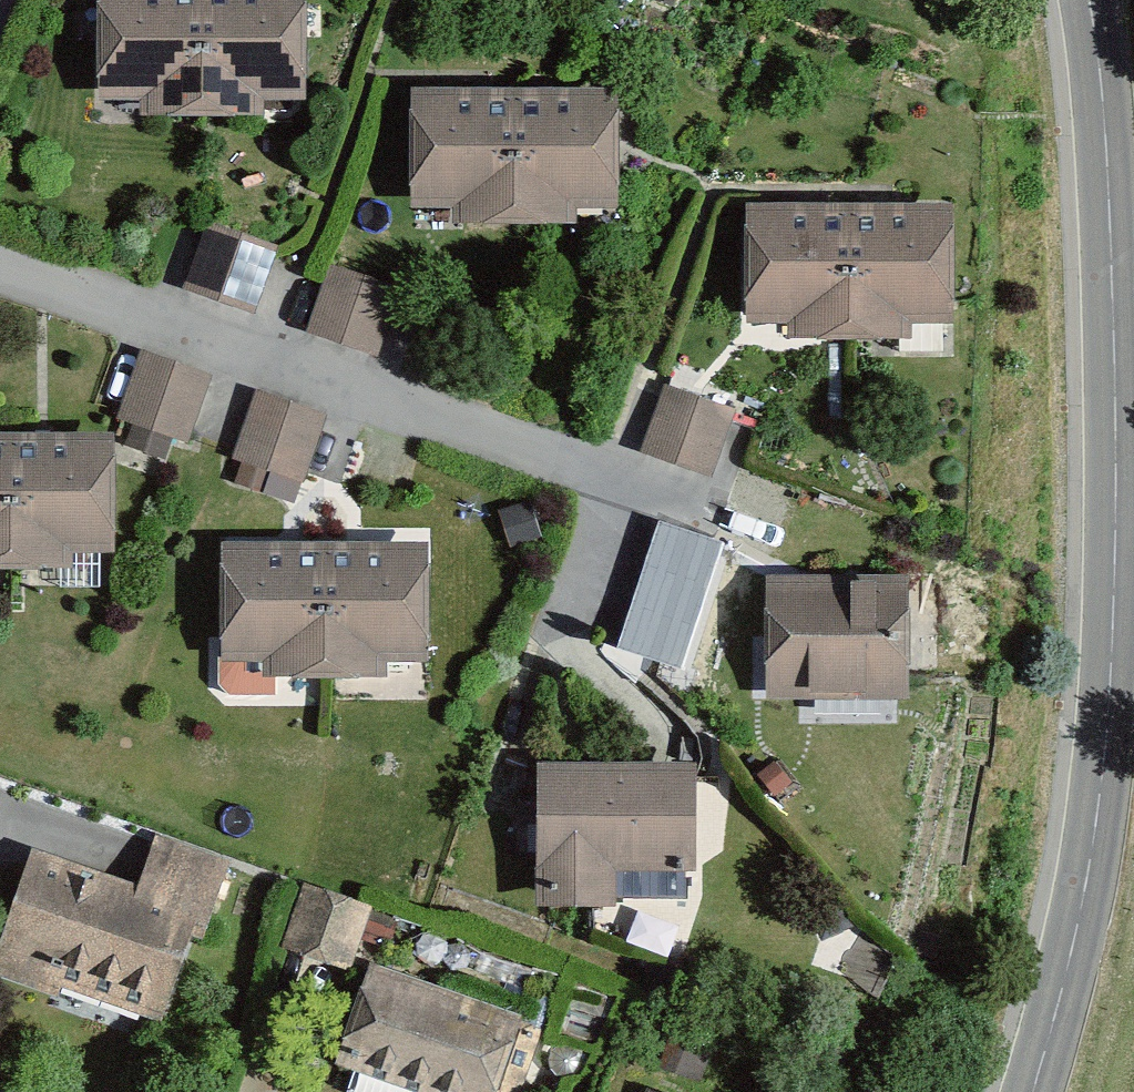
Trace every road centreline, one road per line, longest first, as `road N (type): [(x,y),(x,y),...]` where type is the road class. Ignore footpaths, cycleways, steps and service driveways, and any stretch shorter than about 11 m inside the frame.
road 1 (unclassified): [(1031,1091),(1089,861),(1106,743),(1115,417),(1109,209),(1086,0)]

